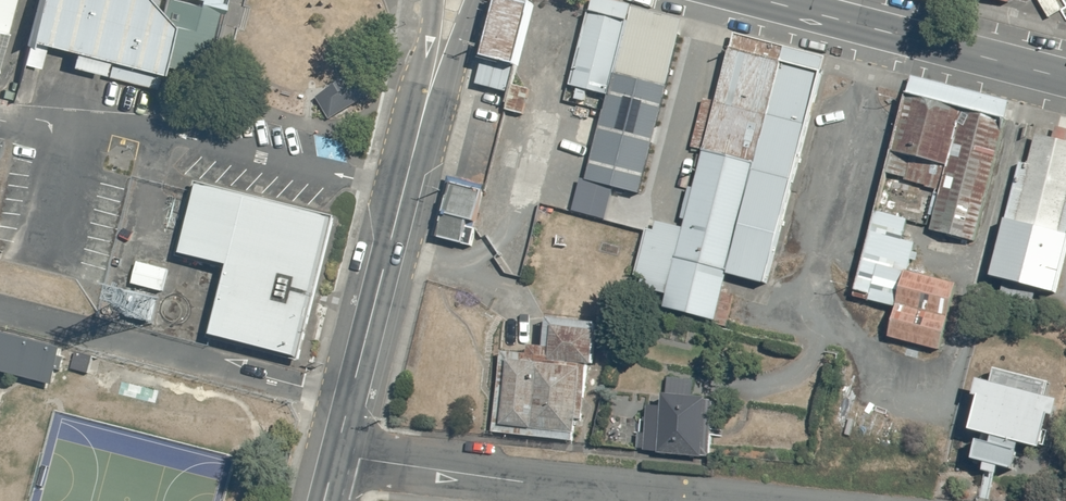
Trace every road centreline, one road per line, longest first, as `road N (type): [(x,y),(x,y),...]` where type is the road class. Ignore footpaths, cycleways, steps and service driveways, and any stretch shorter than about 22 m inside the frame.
road 1 (residential): [(750,500),(335,454)]
road 2 (secondary): [(335,454),(426,100)]
road 3 (tertiary): [(764,0),(1065,78)]

